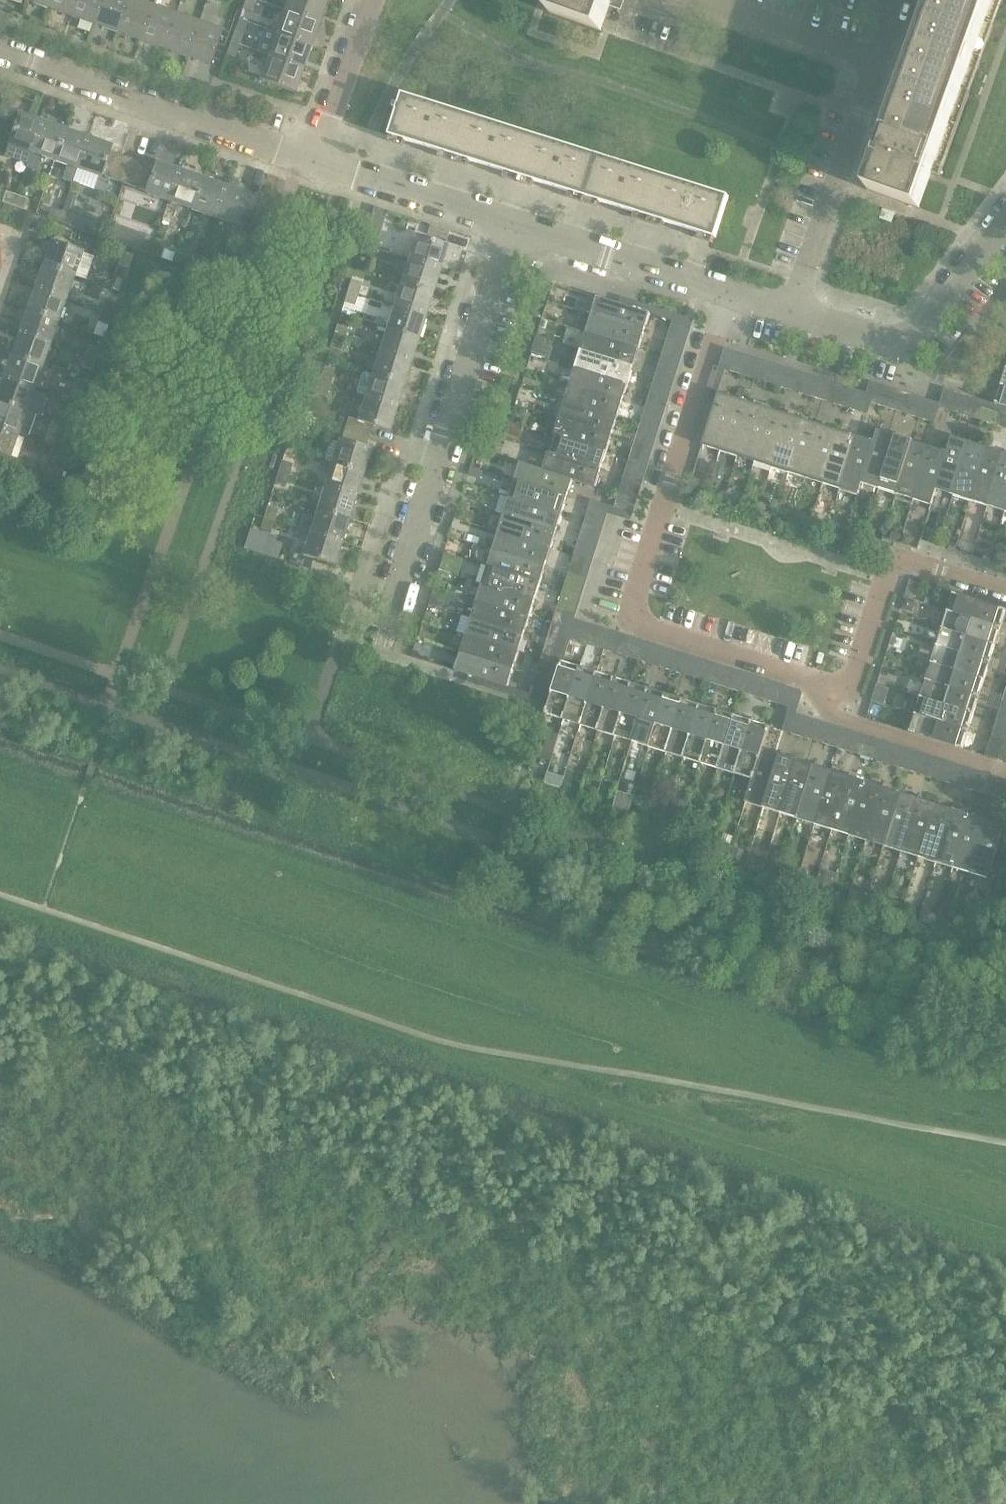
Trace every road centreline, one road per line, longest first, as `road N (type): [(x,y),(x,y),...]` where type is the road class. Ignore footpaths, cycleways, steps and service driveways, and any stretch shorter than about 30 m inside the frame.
road 1 (residential): [(1005,592),(907,562),(890,570),(855,683),(829,685),(644,628),(631,608),(729,295)]
road 2 (residential): [(386,626),(510,225)]
road 3 (residential): [(0,53),(312,161)]
road 4 (residential): [(787,314),(902,350),(1005,219)]
road 5 (residential): [(787,314),(880,59)]
road 6 (residential): [(510,225),(729,295)]
road 7 (residential): [(312,161),(510,225)]
road 8 (residential): [(880,59),(710,0)]
road 9 (residential): [(312,161),(368,0)]

